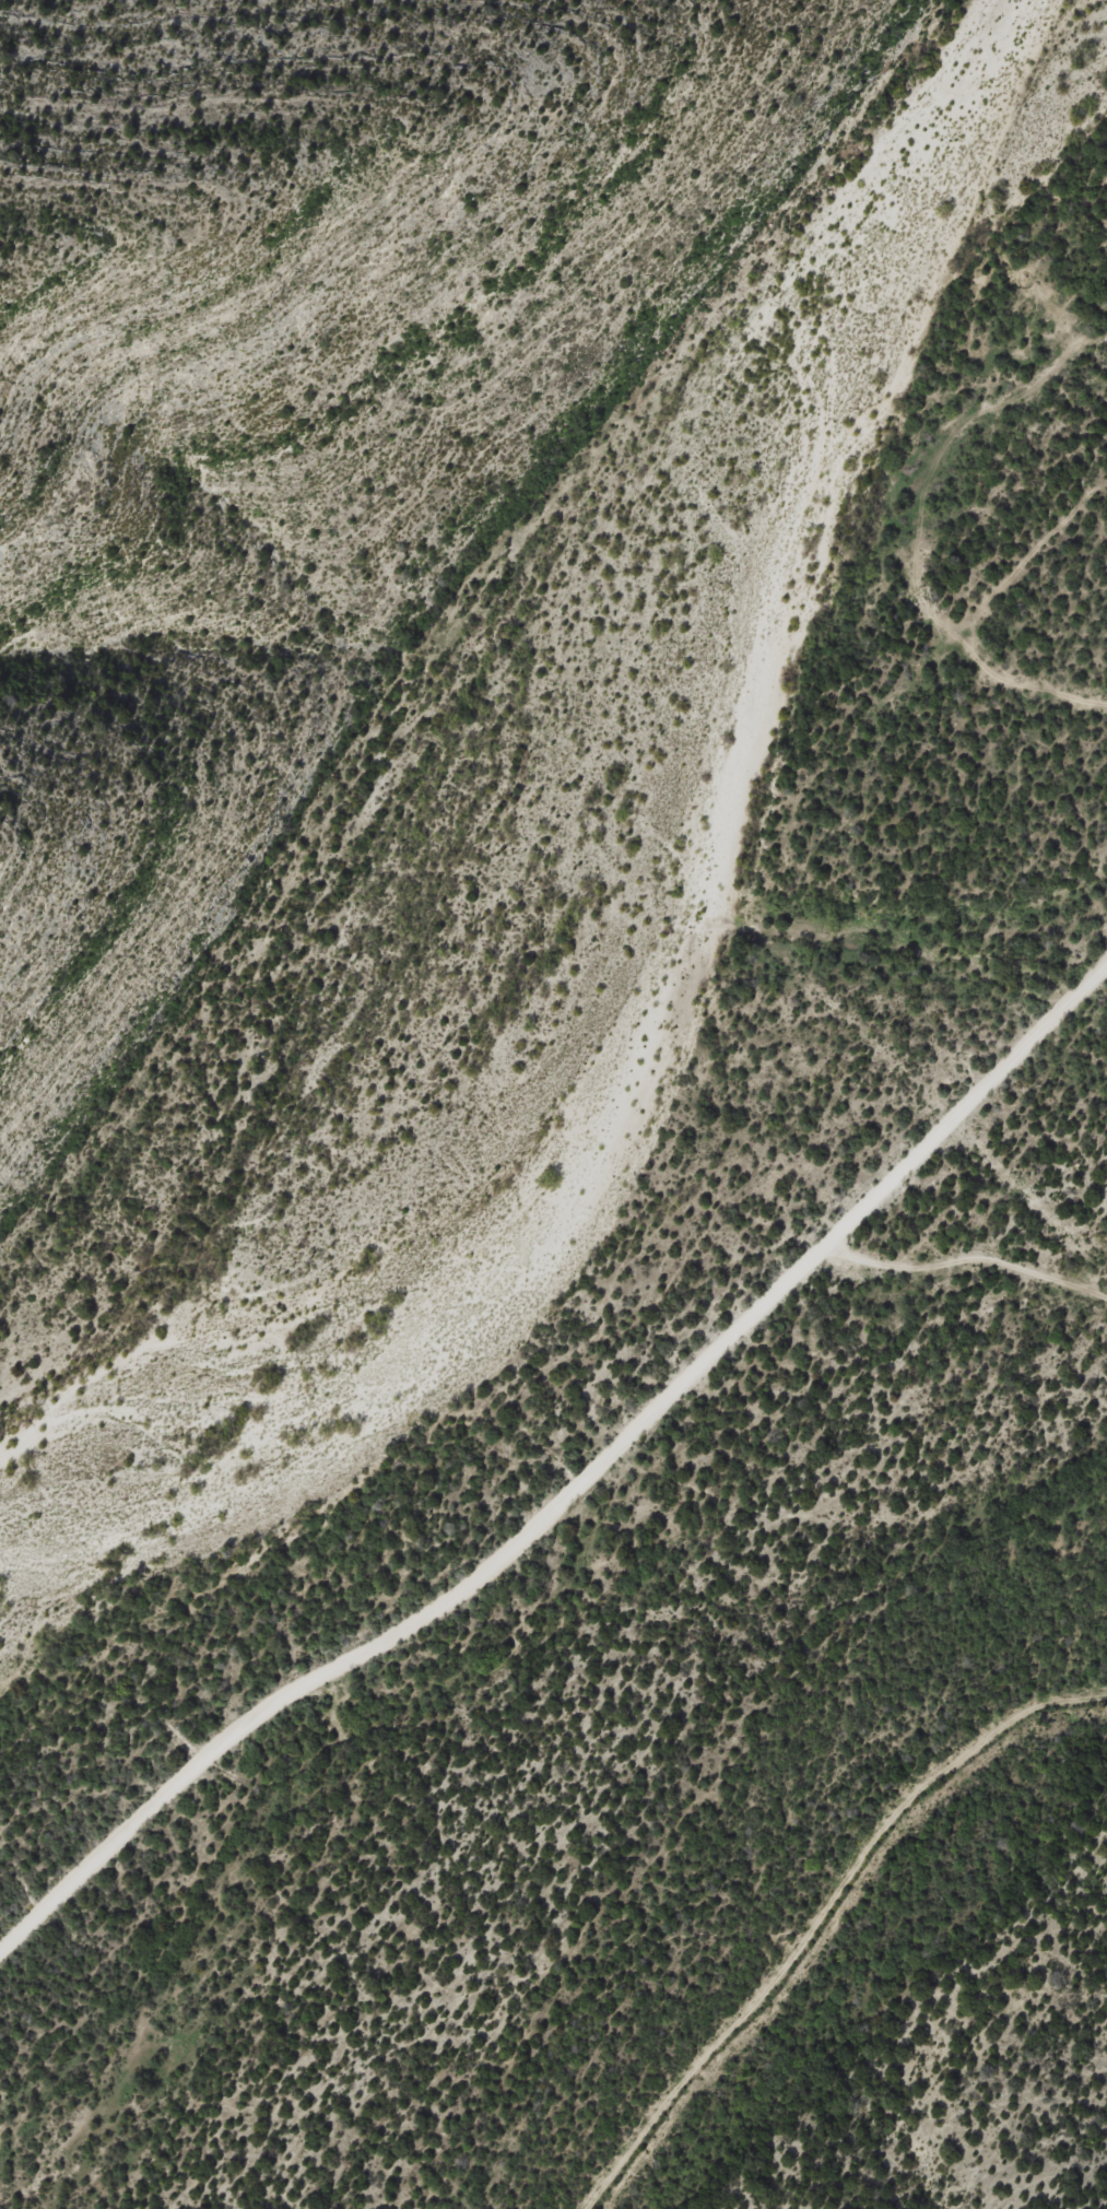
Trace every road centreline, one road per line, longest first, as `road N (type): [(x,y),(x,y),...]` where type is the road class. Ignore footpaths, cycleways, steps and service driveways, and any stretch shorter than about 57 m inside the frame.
road 1 (residential): [(0,1960),(255,1726),(494,1573),(835,1245),(1106,957)]
road 2 (residential): [(1106,1300),(1010,1264),(905,1267),(835,1245)]

